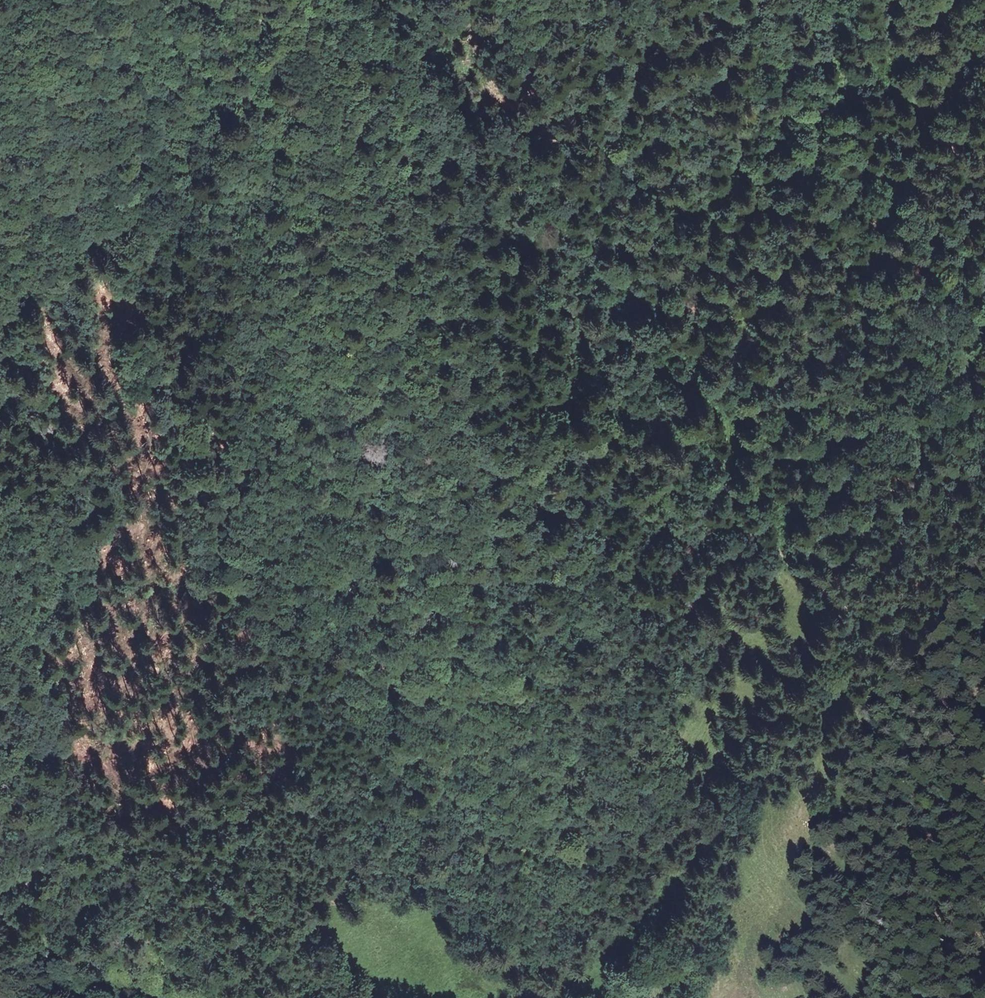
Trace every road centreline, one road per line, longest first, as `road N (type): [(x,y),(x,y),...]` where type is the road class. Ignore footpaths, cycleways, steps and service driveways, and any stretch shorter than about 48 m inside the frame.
road 1 (track): [(984,869),(915,759),(858,615),(831,579),(729,524),(722,501)]
road 2 (track): [(332,997),(252,898),(158,800),(162,670)]
road 3 (track): [(984,223),(820,140)]

